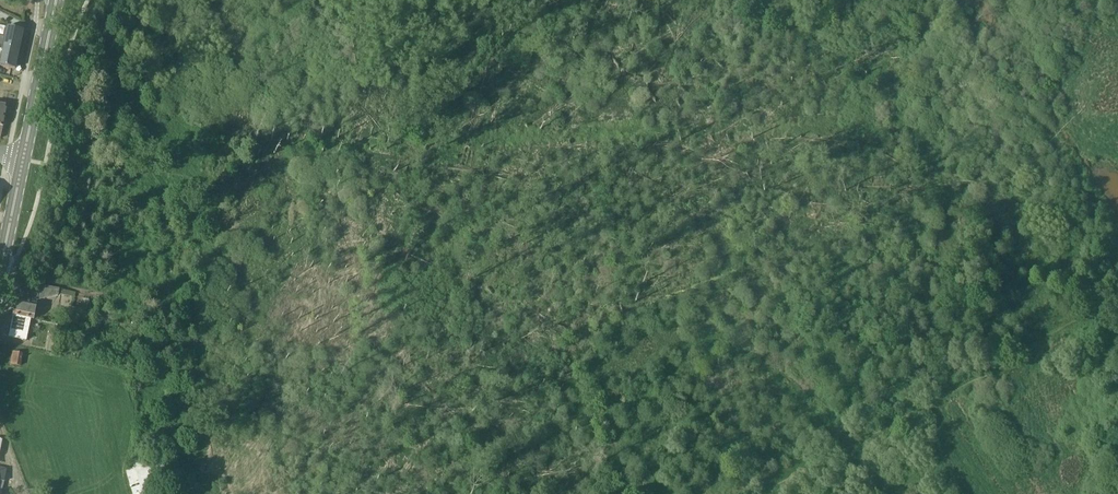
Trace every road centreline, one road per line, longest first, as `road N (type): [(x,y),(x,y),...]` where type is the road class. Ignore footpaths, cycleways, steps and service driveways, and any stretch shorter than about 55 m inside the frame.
road 1 (primary): [(24,158),(57,0)]
road 2 (primary): [(0,277),(24,158)]

